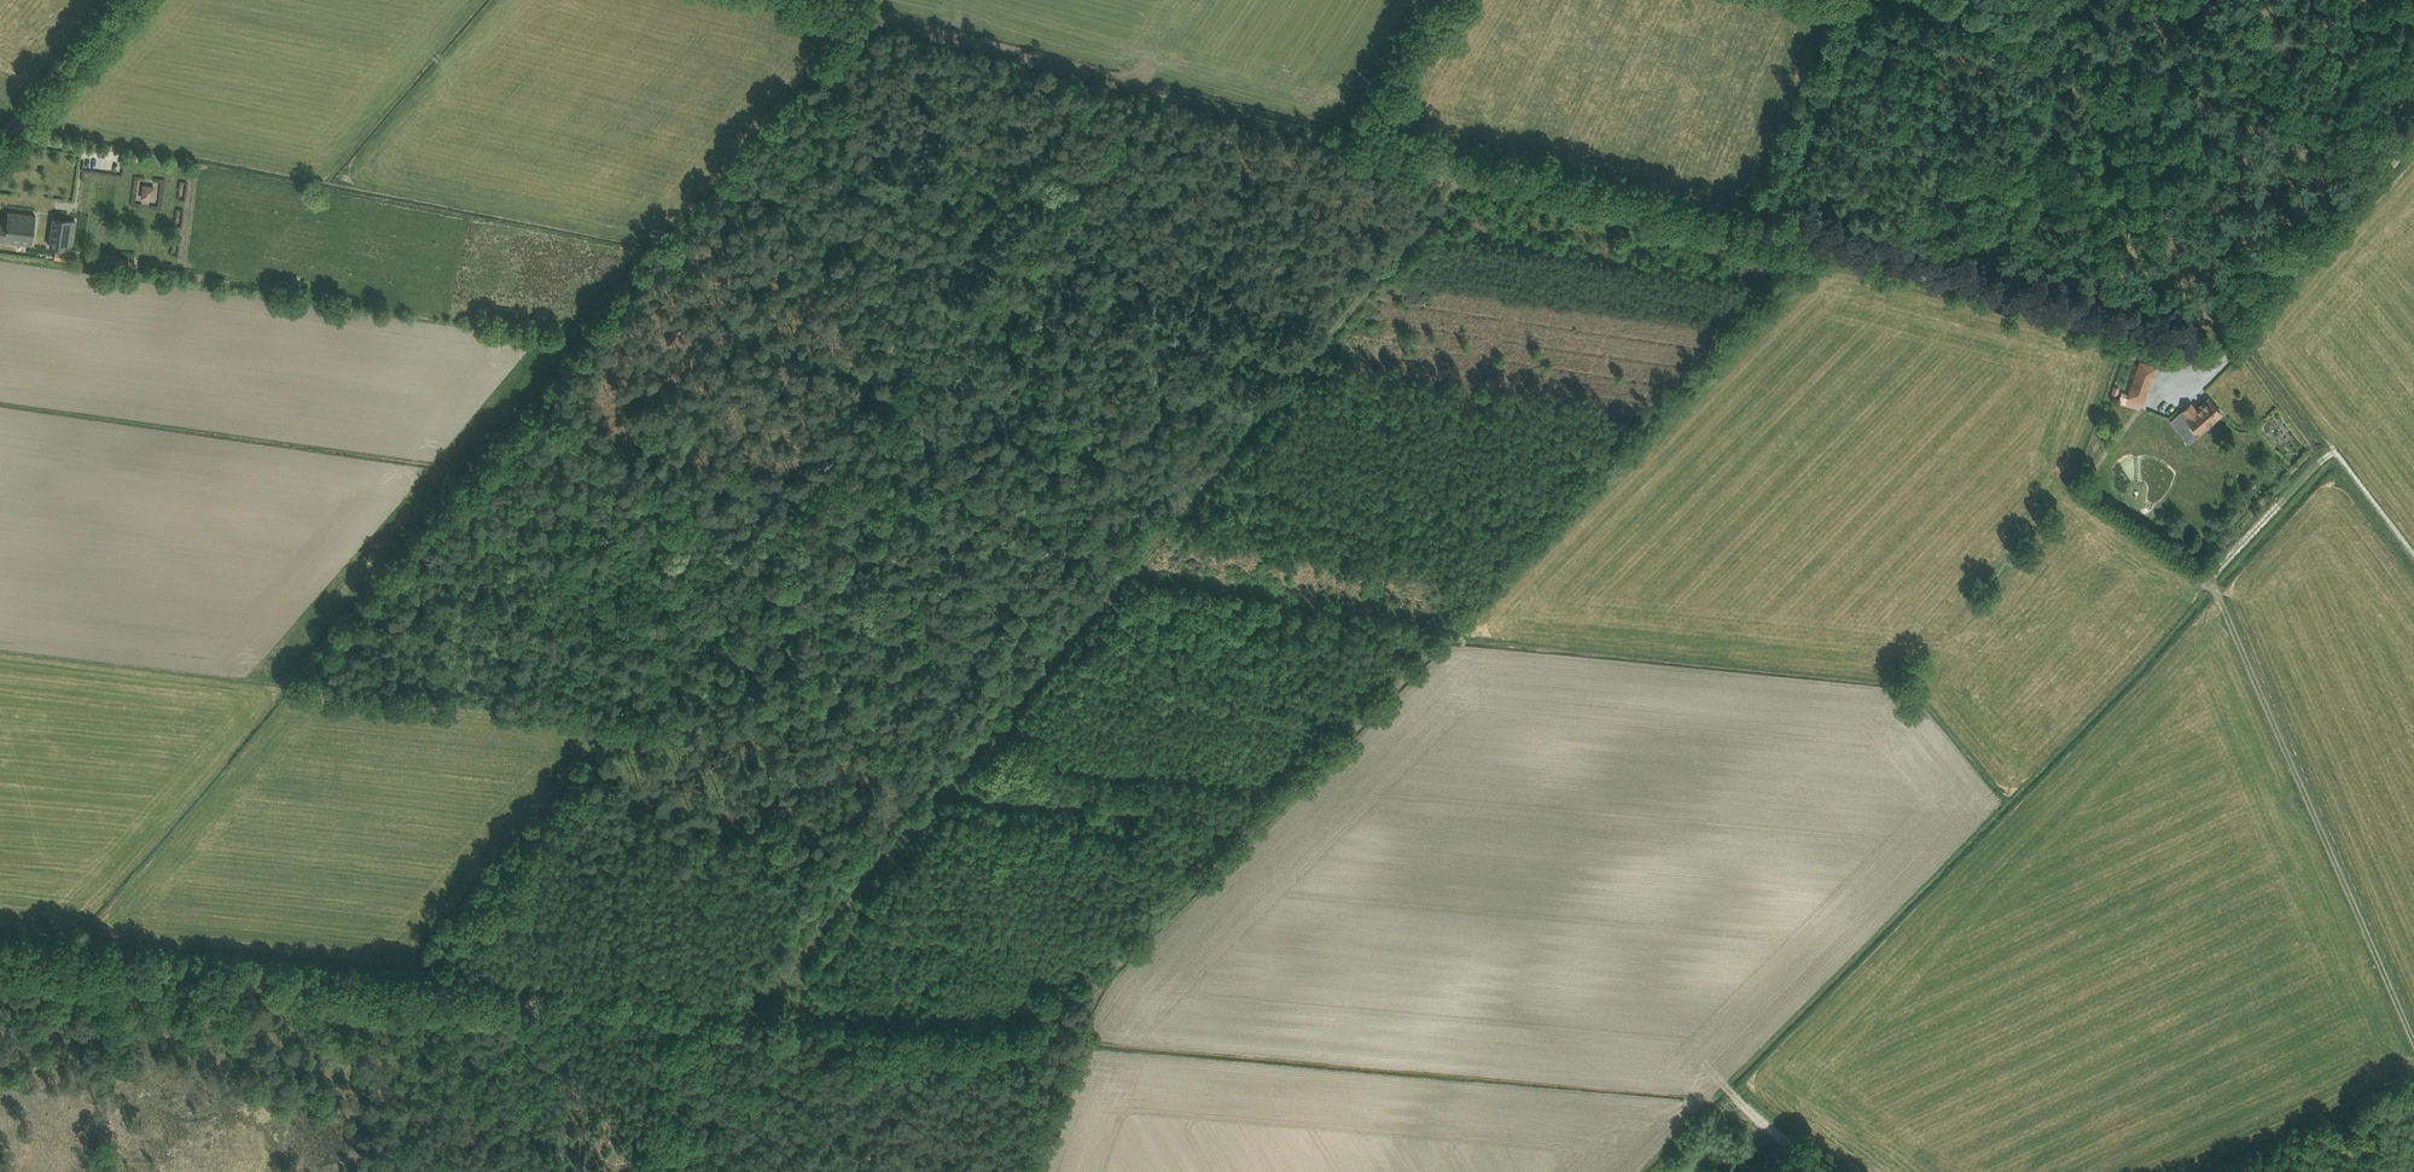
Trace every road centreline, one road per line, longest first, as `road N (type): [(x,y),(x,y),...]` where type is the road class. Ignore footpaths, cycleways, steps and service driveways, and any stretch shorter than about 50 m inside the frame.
road 1 (track): [(0,947),(735,1012)]
road 2 (track): [(1216,110),(806,0)]
road 3 (track): [(2413,136),(2232,350)]
road 4 (unclassified): [(0,142),(122,0)]

